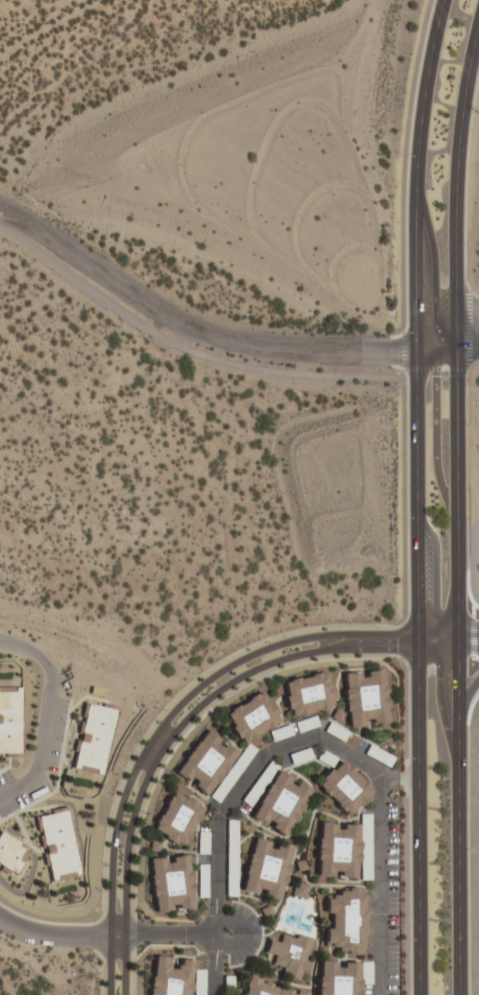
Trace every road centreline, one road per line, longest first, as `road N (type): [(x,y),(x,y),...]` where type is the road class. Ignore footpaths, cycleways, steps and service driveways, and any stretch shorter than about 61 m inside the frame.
road 1 (secondary): [(459,994),(461,354)]
road 2 (secondary): [(419,354),(418,994)]
road 3 (tertiary): [(457,633),(283,642),(232,663),(180,704),(143,751),(119,807),(108,994)]
road 4 (tertiary): [(124,932),(134,808),(159,749),(200,704),(251,671),(329,648),(457,647)]
road 5 (residential): [(419,354),(293,349),(204,333),(0,207)]
road 6 (secondary): [(446,0),(423,115),(419,354)]
road 7 (residential): [(211,953),(215,813),(241,774),(276,745),(312,734),(373,777)]
road 8 (secondary): [(461,354),(464,116),(478,38)]
road 9 (residential): [(373,777),(375,994)]

